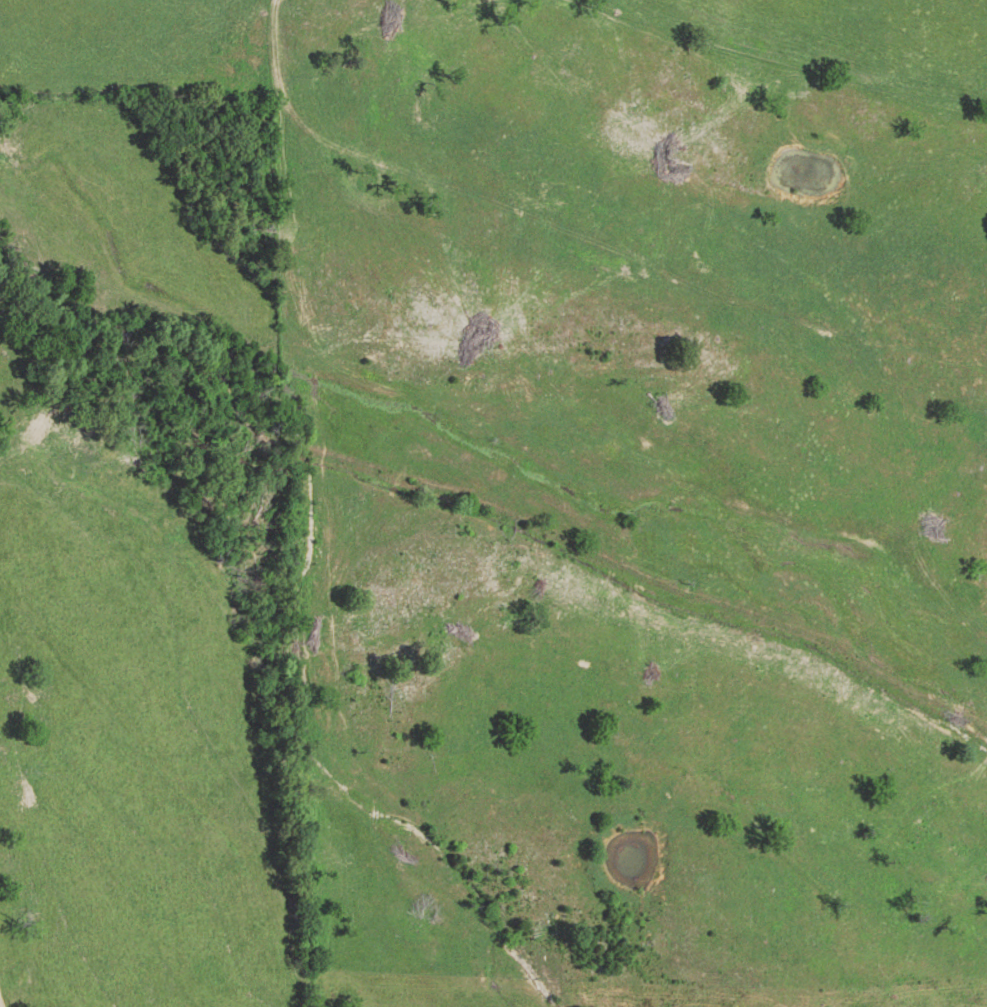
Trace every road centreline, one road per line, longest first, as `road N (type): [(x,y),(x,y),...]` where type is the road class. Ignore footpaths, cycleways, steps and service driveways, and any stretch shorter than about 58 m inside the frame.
road 1 (residential): [(20,1006),(0,856)]

